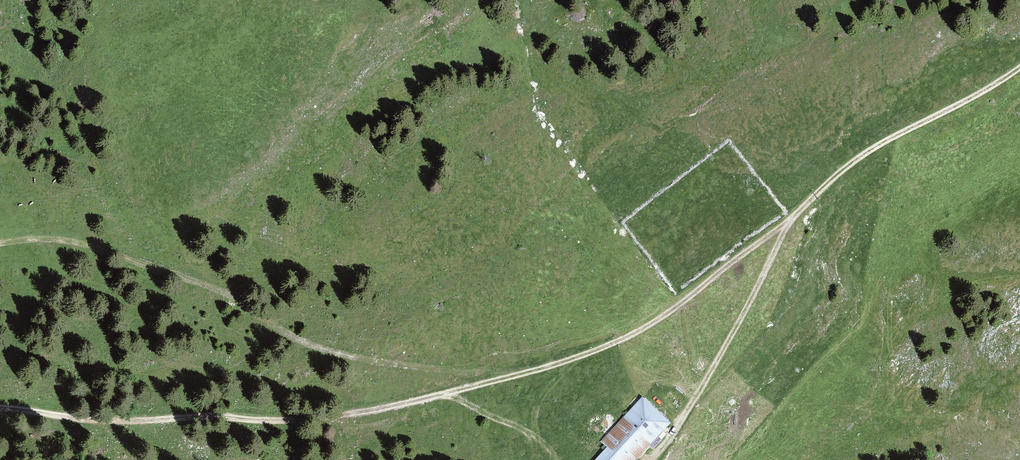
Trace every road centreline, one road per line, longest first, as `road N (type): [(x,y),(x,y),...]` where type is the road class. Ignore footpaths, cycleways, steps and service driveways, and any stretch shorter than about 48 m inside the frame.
road 1 (track): [(1019,69),(866,153),(679,306),(574,360),(307,420),(123,423),(0,409)]
road 2 (track): [(0,245),(54,241),(138,259),(190,275),(320,349),(363,359),(536,371)]
road 3 (track): [(765,239),(766,269),(654,459)]

